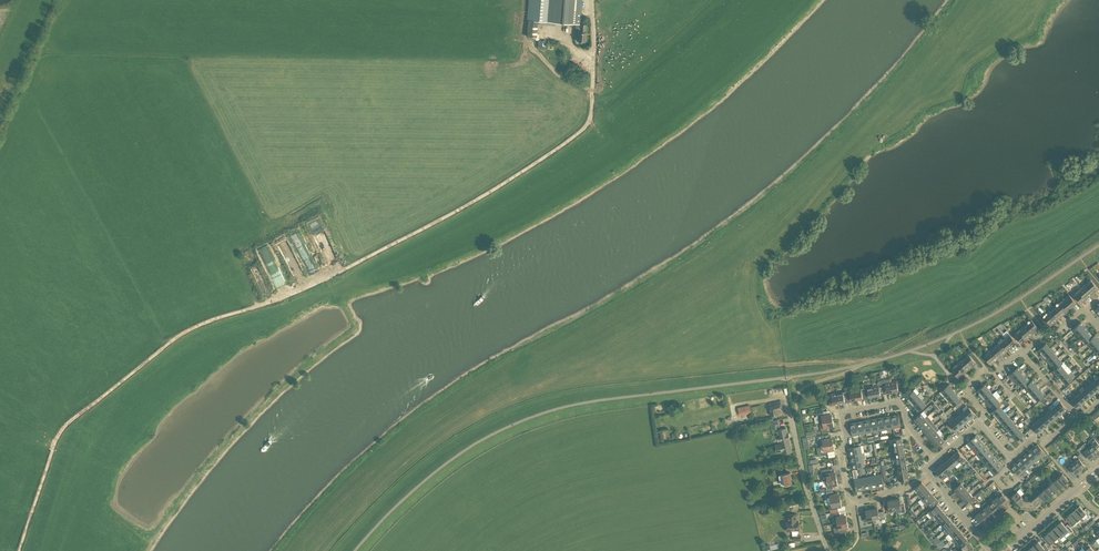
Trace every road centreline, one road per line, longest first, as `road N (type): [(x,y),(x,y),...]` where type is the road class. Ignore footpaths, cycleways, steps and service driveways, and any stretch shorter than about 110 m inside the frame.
road 1 (track): [(19,550),(55,441),(79,414),(190,330),(297,292),(522,172),(587,124),(593,86)]
road 2 (residential): [(850,499),(840,453),(846,411),(895,402),(933,460)]
road 3 (residential): [(833,550),(786,401)]

